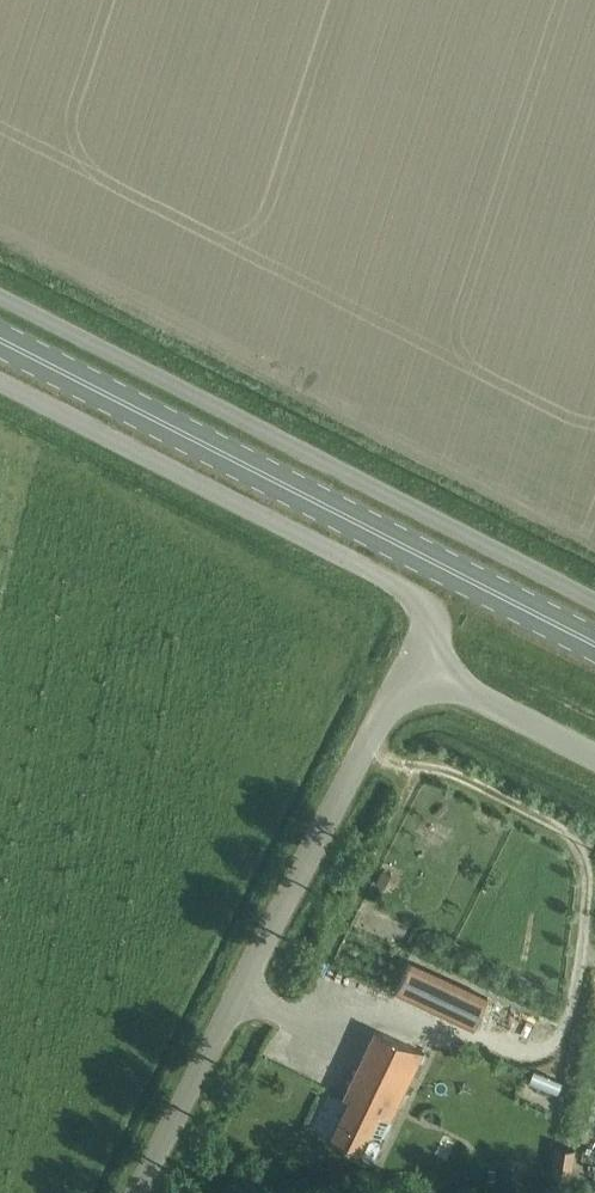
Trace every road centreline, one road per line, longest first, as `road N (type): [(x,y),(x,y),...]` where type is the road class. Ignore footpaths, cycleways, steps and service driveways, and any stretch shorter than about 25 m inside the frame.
road 1 (primary): [(594,646),(0,341)]
road 2 (unclassified): [(0,296),(594,599)]
road 3 (unclassified): [(131,1192),(374,731),(434,656)]
road 4 (unclassified): [(434,656),(427,624),(409,599),(0,385)]
road 5 (unclassified): [(594,754),(457,679),(434,656)]

